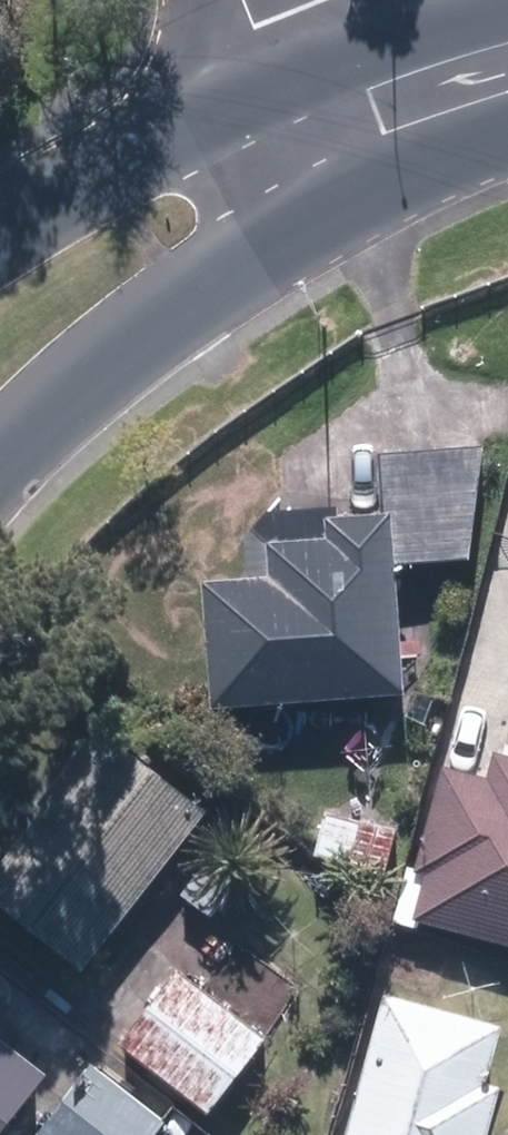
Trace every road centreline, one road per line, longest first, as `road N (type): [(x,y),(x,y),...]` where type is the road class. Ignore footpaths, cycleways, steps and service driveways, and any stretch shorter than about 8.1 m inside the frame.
road 1 (secondary): [(362,205),(218,293),(73,398),(0,477)]
road 2 (secondary): [(0,216),(78,155),(273,74)]
road 3 (secondary): [(273,74),(507,17)]
road 4 (secondary): [(507,138),(362,205)]
road 5 (residential): [(273,74),(362,205)]

